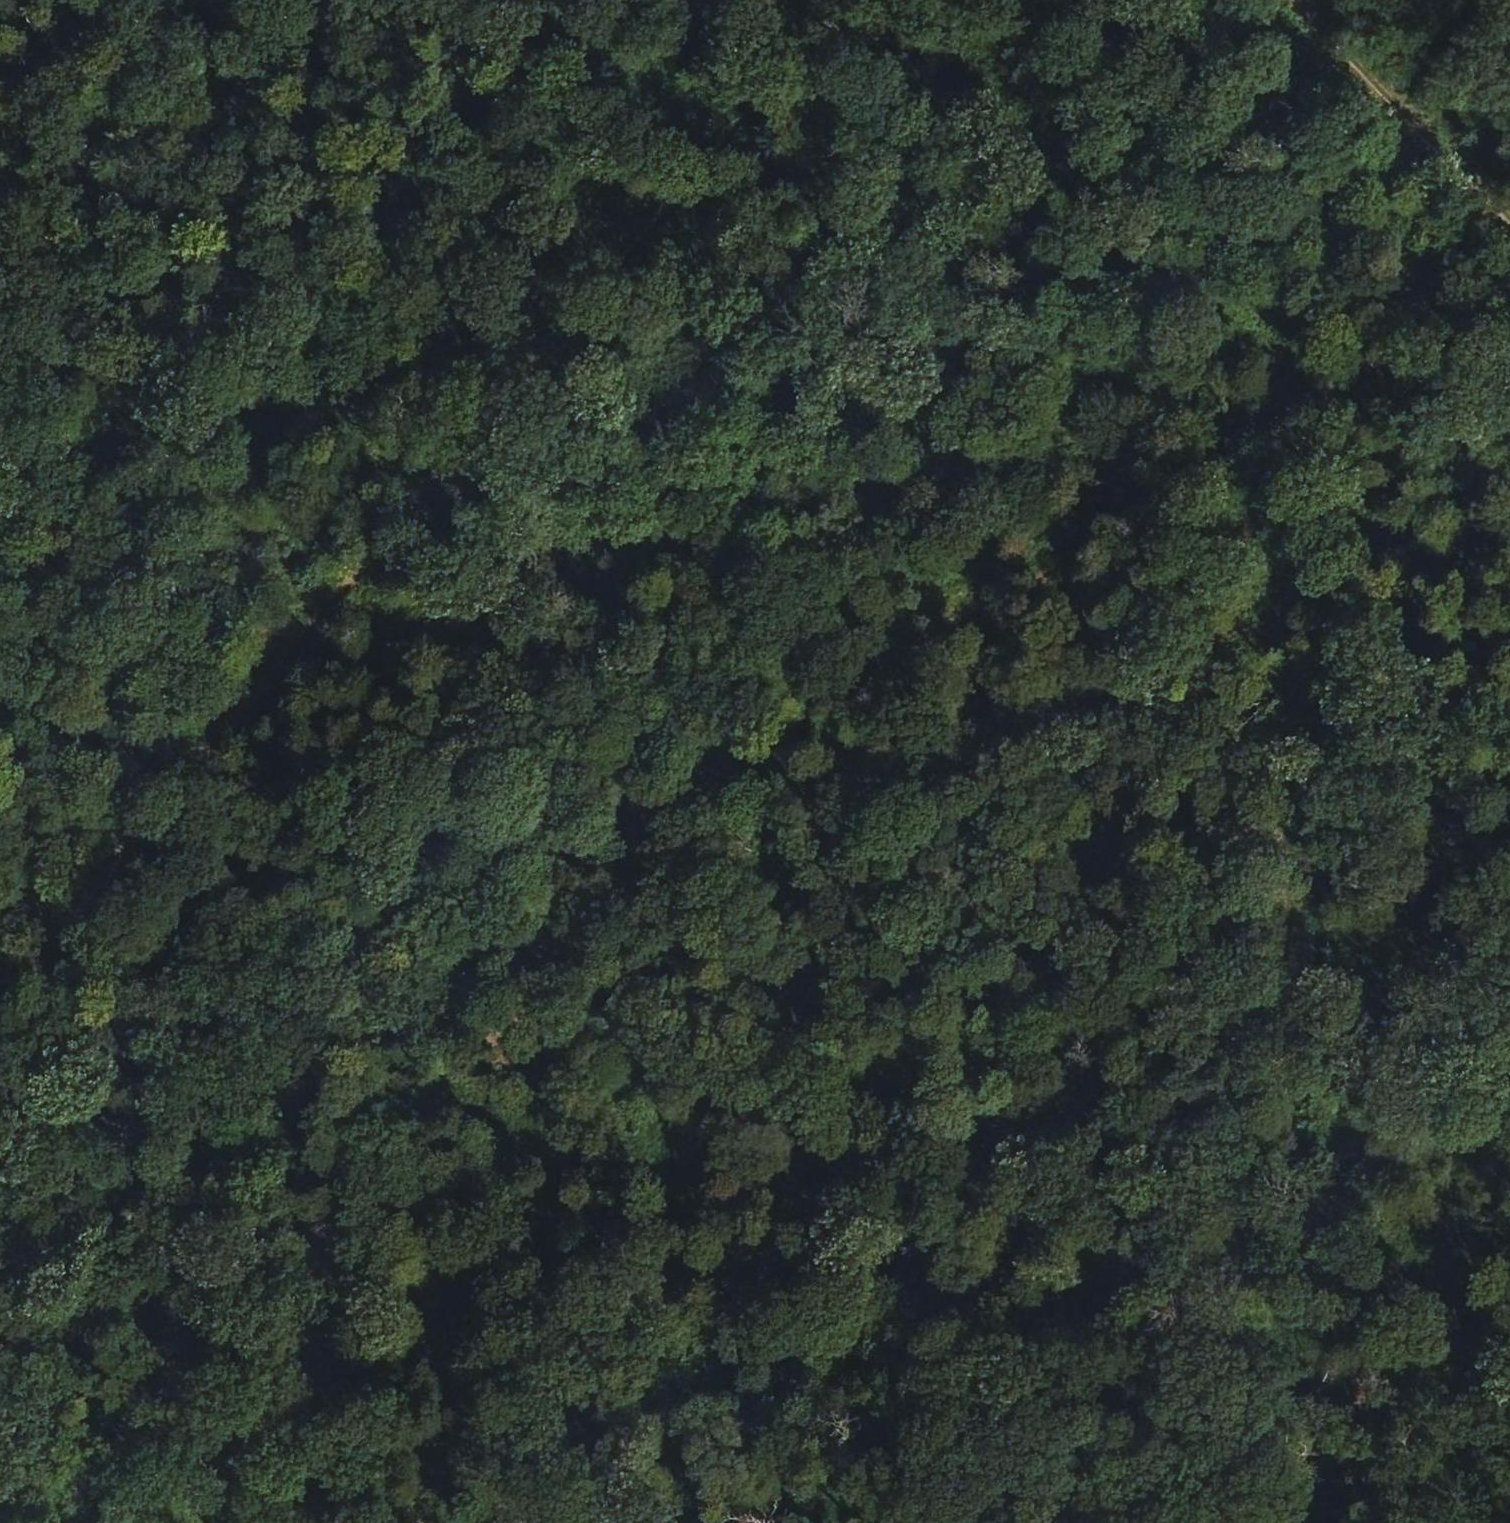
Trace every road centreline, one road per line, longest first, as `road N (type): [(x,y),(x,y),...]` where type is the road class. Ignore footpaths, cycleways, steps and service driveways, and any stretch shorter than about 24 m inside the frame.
road 1 (track): [(0,1011),(834,0)]
road 2 (track): [(1294,0),(1509,213)]

